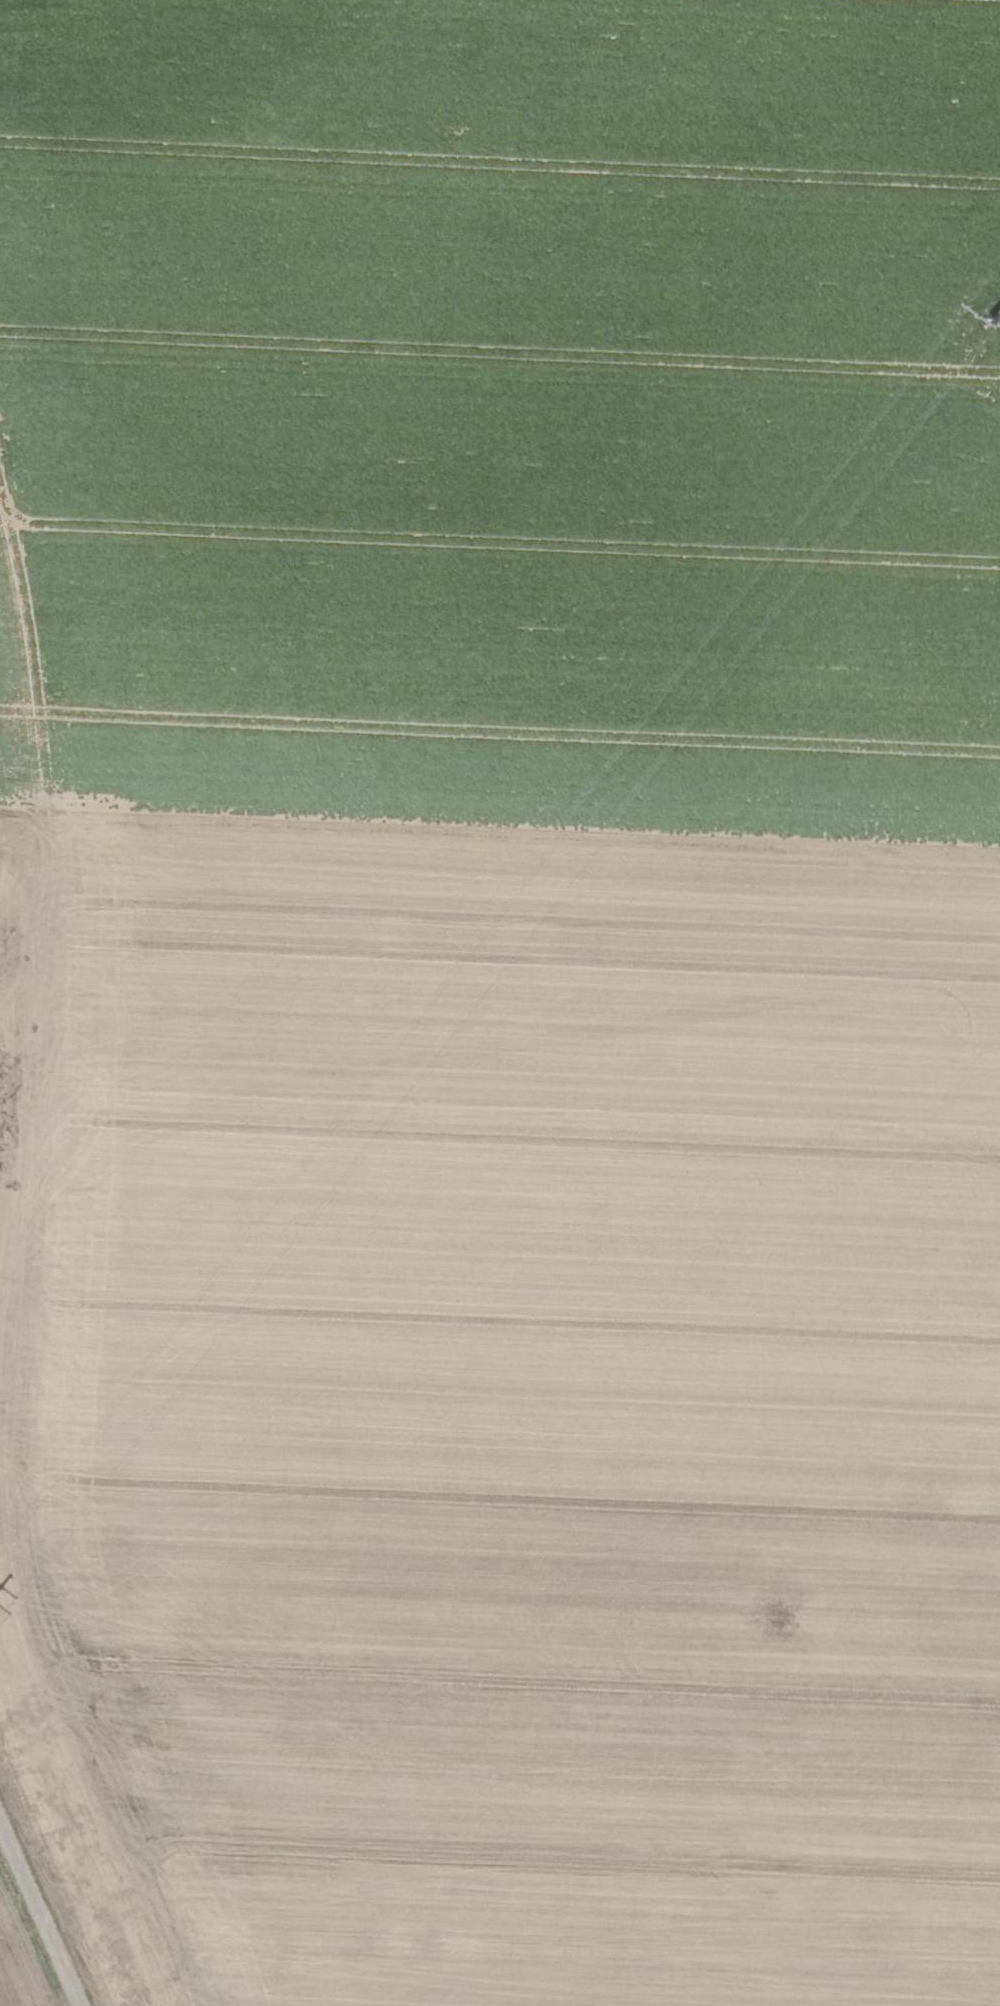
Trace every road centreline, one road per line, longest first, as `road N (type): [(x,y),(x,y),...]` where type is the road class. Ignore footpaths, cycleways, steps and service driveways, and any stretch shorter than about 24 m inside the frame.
road 1 (unclassified): [(73,2005),(0,1874)]

